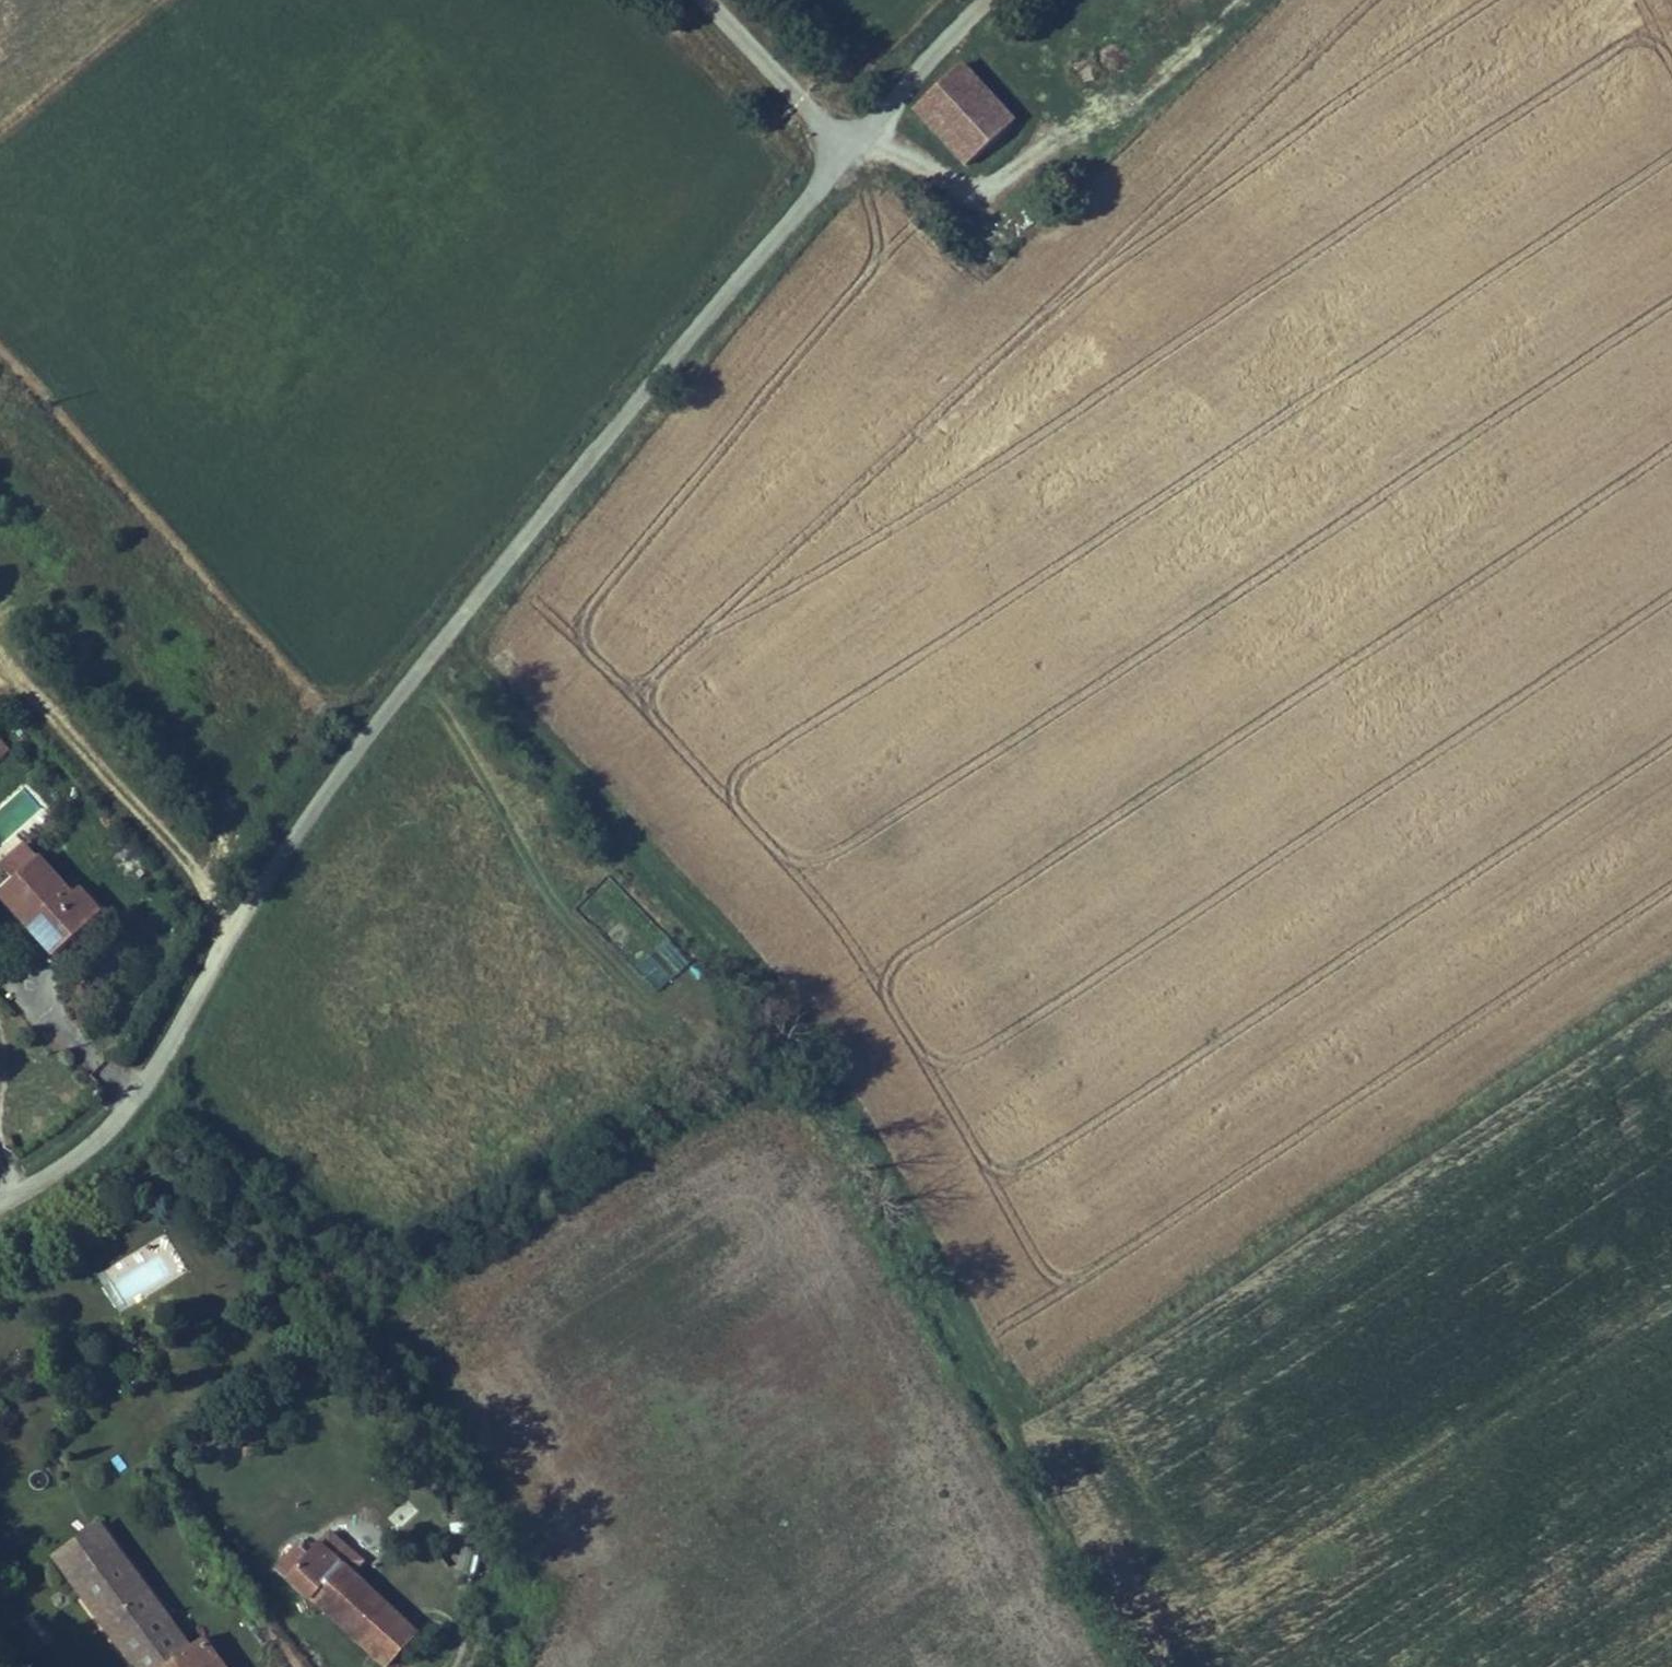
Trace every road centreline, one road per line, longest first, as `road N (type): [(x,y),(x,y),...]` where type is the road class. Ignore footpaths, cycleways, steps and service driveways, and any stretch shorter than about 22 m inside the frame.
road 1 (unclassified): [(0,1205),(52,1177),(124,1113),(319,787),(855,136)]
road 2 (unclassified): [(855,136),(992,0)]
road 3 (unclassified): [(726,0),(855,136)]

